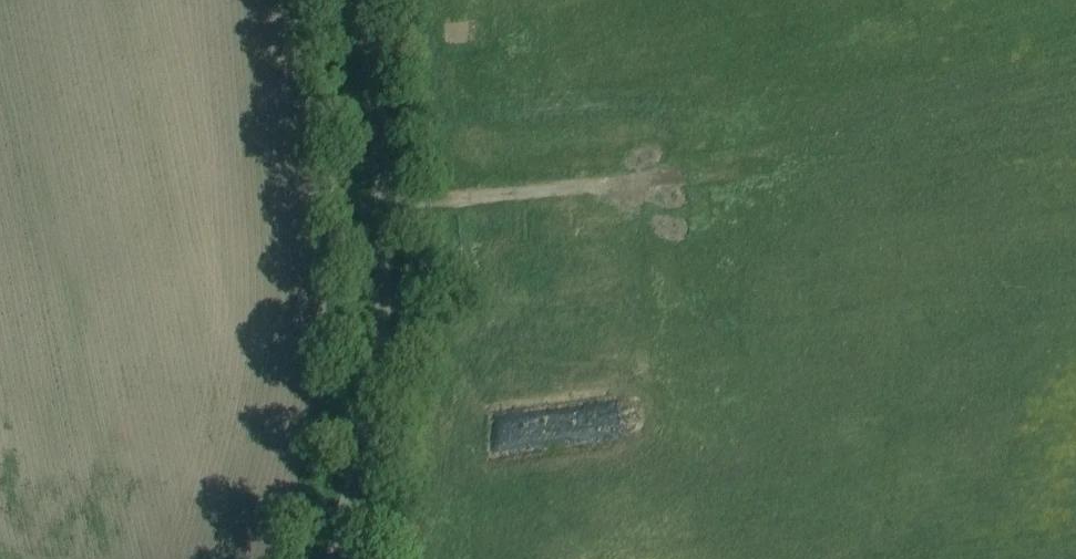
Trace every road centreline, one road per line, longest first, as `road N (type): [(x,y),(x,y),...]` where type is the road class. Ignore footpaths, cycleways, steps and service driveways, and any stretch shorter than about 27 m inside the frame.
road 1 (unclassified): [(332,558),(385,342),(384,198),(365,0)]

